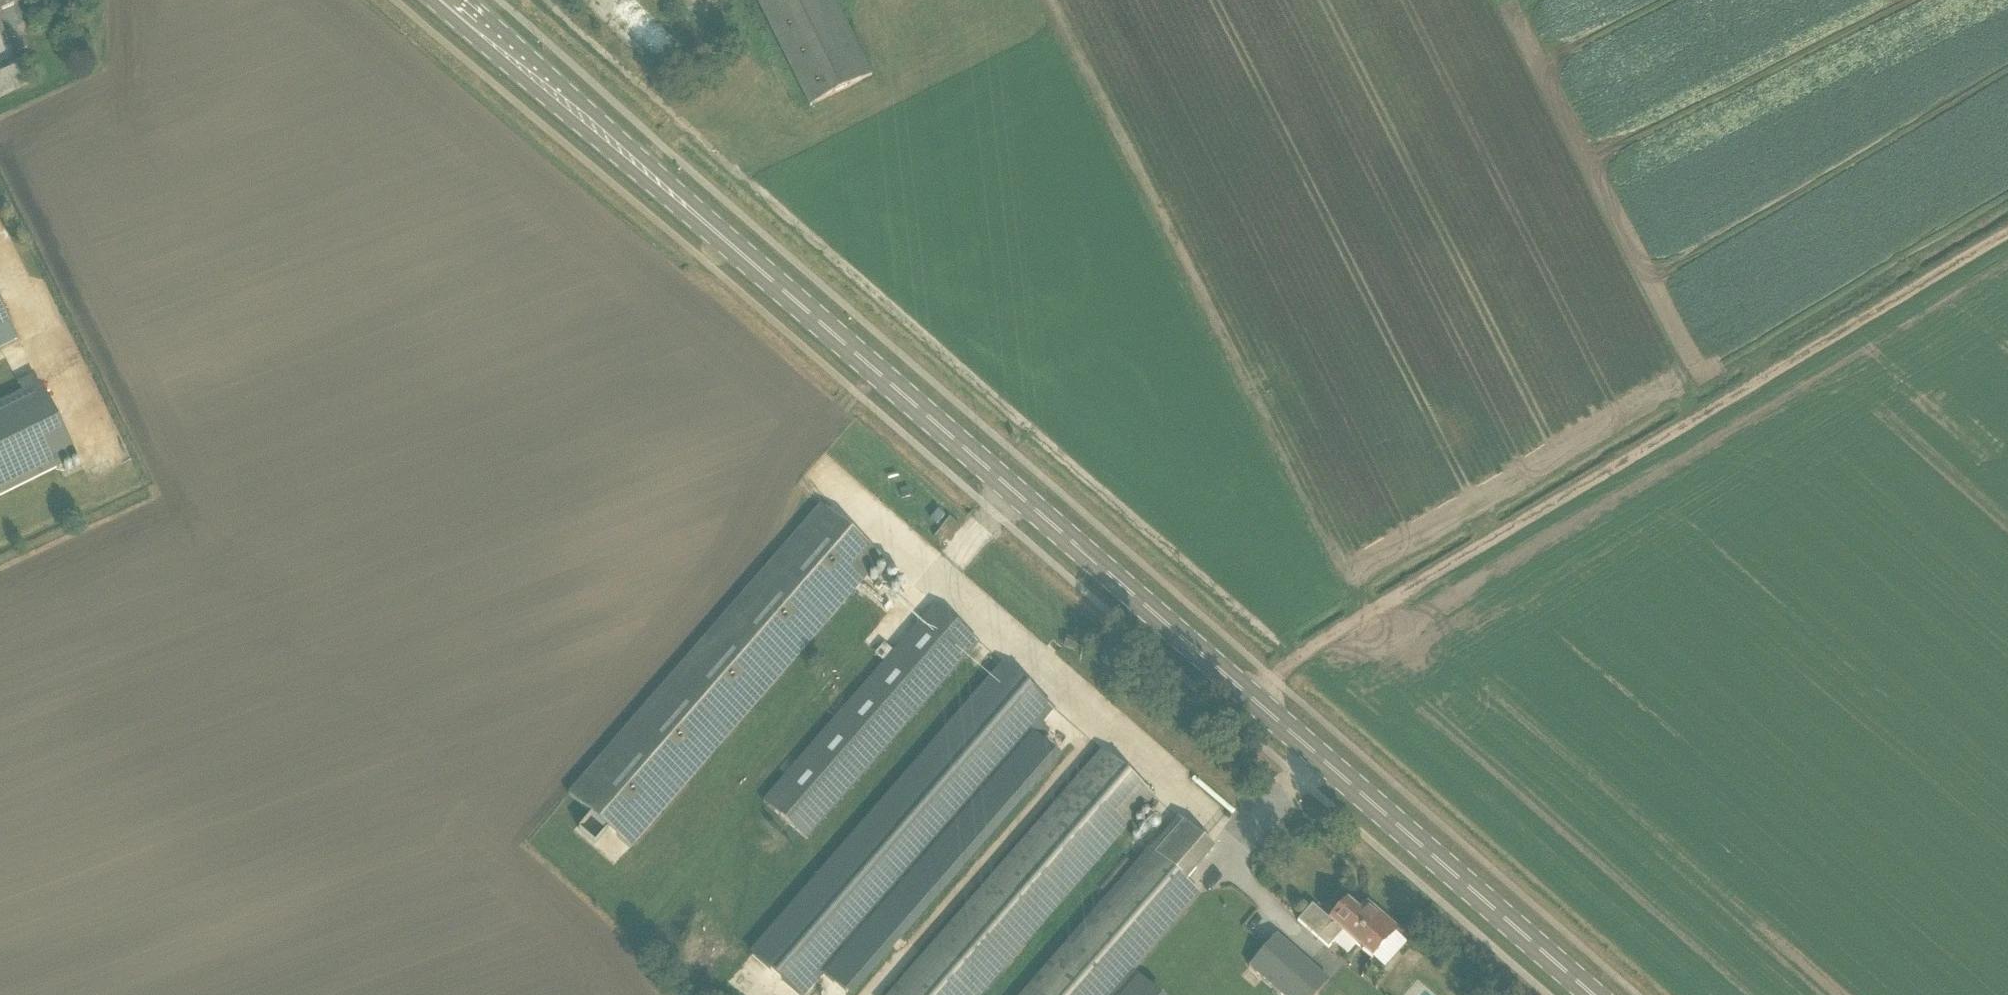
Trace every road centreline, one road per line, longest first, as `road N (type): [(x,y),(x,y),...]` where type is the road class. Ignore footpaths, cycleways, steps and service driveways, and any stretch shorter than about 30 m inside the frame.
road 1 (primary): [(1592,994),(453,0)]
road 2 (track): [(2007,232),(1295,656),(1249,695)]

